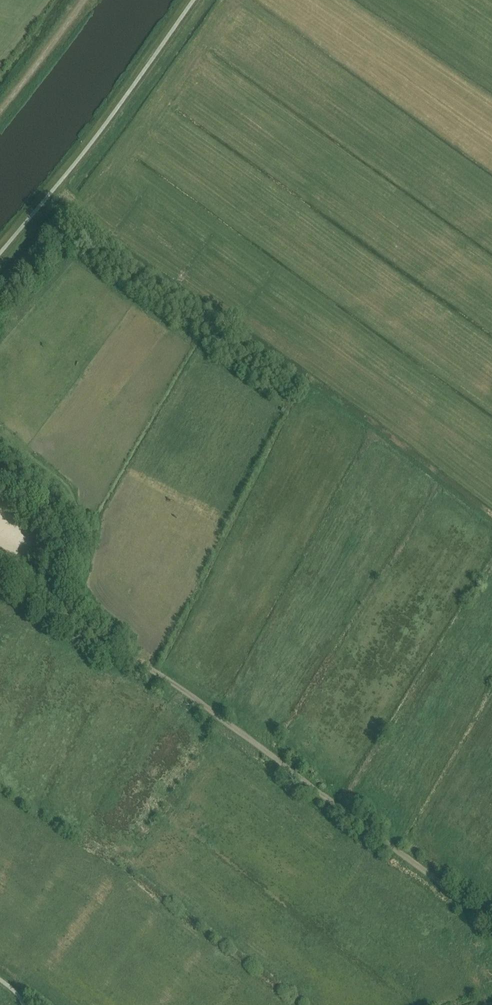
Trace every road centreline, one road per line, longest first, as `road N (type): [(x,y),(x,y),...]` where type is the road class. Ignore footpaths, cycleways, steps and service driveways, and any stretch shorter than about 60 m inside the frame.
road 1 (track): [(82,0),(0,108)]

